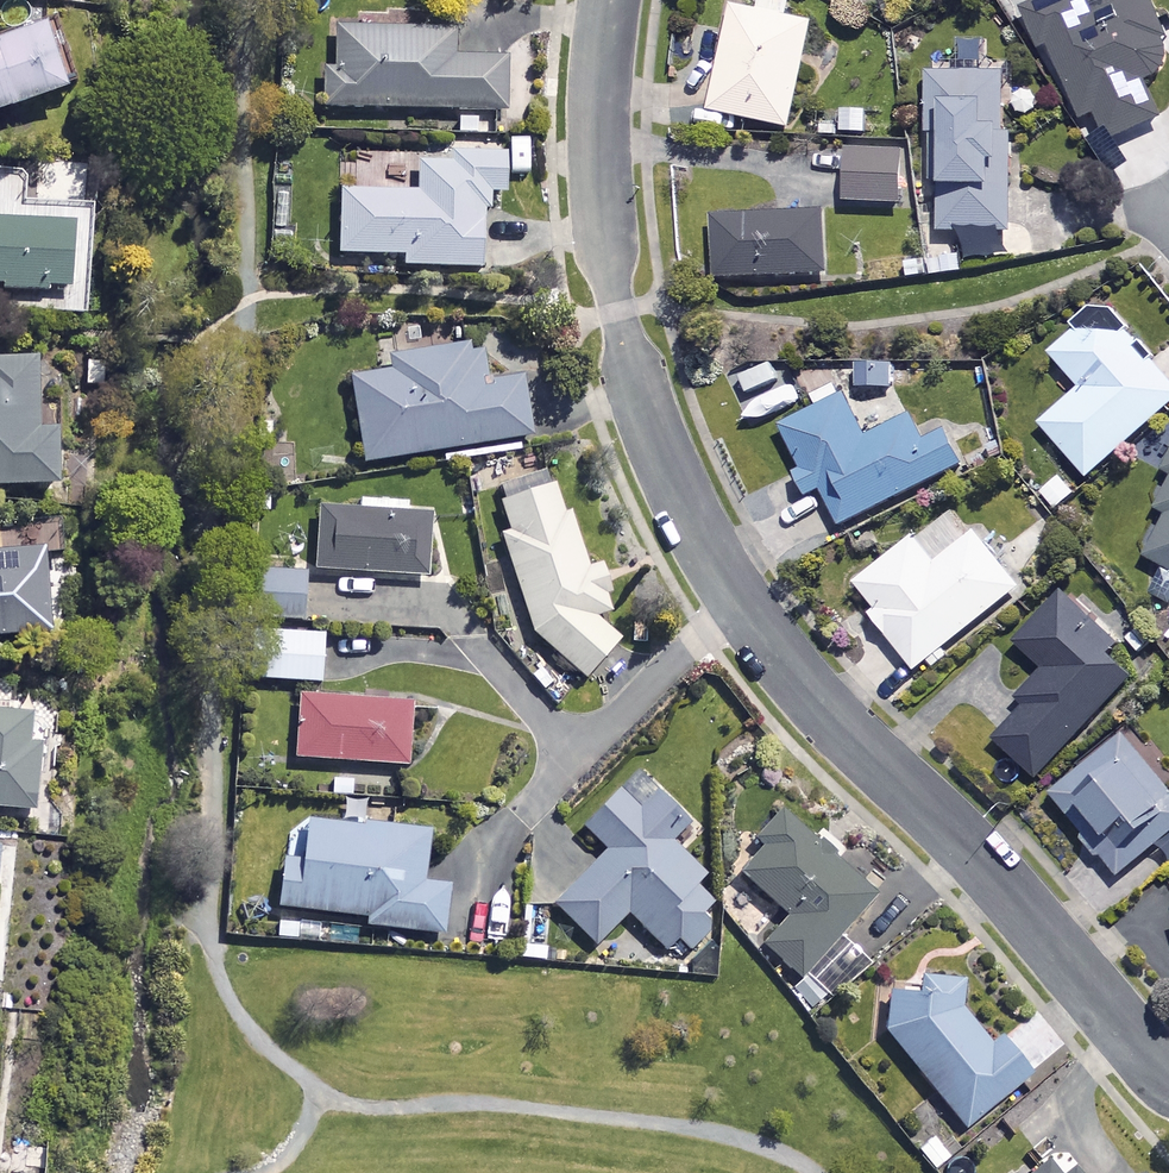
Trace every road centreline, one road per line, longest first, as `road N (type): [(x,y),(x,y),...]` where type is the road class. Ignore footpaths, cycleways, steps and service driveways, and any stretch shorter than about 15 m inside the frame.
road 1 (residential): [(1168,1064),(797,675),(714,565),(638,387),(604,248),(597,100),(608,0)]

